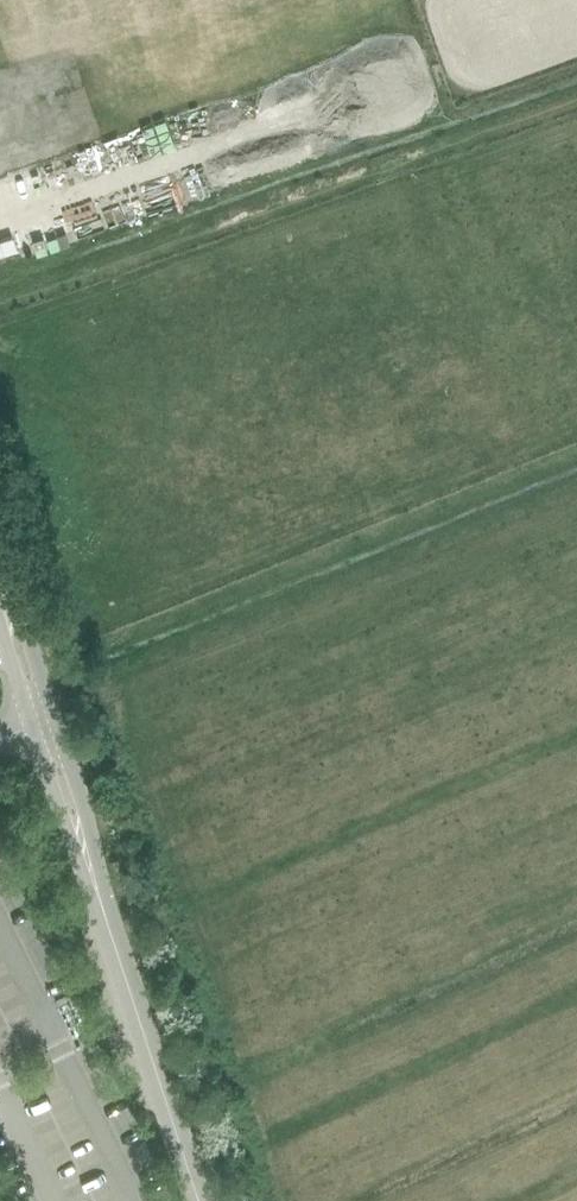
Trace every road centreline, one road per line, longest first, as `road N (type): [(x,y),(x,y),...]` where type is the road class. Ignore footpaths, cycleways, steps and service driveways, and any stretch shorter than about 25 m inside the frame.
road 1 (track): [(576,425),(118,602),(101,592),(0,342)]
road 2 (tertiary): [(201,1200),(0,590)]

